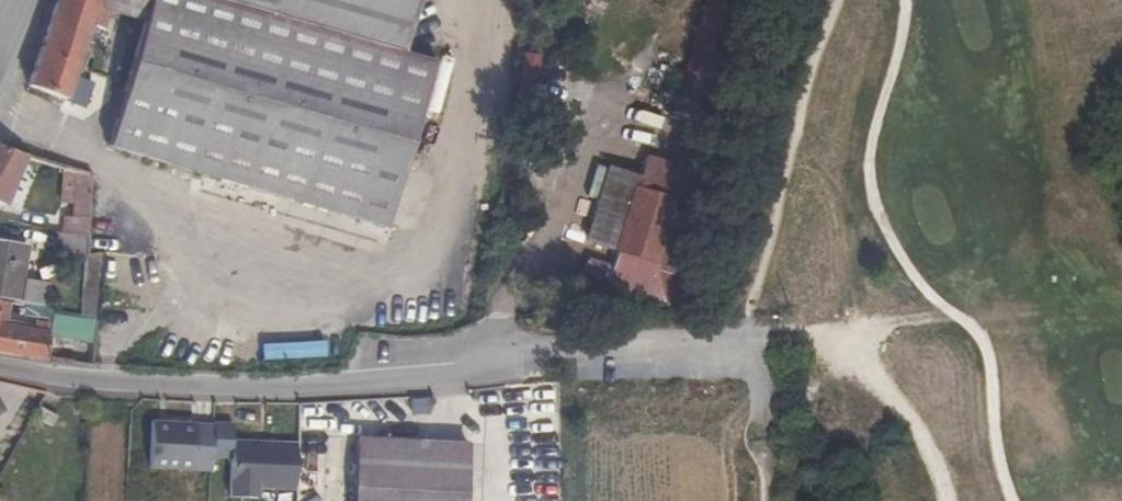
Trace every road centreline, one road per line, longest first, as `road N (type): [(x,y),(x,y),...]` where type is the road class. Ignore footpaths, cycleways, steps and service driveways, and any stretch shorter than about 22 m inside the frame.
road 1 (residential): [(753,337),(569,349),(261,390),(0,369)]
road 2 (track): [(836,328),(905,412),(949,500)]
road 3 (track): [(753,337),(952,312)]
road 4 (track): [(768,500),(769,442),(753,337)]

